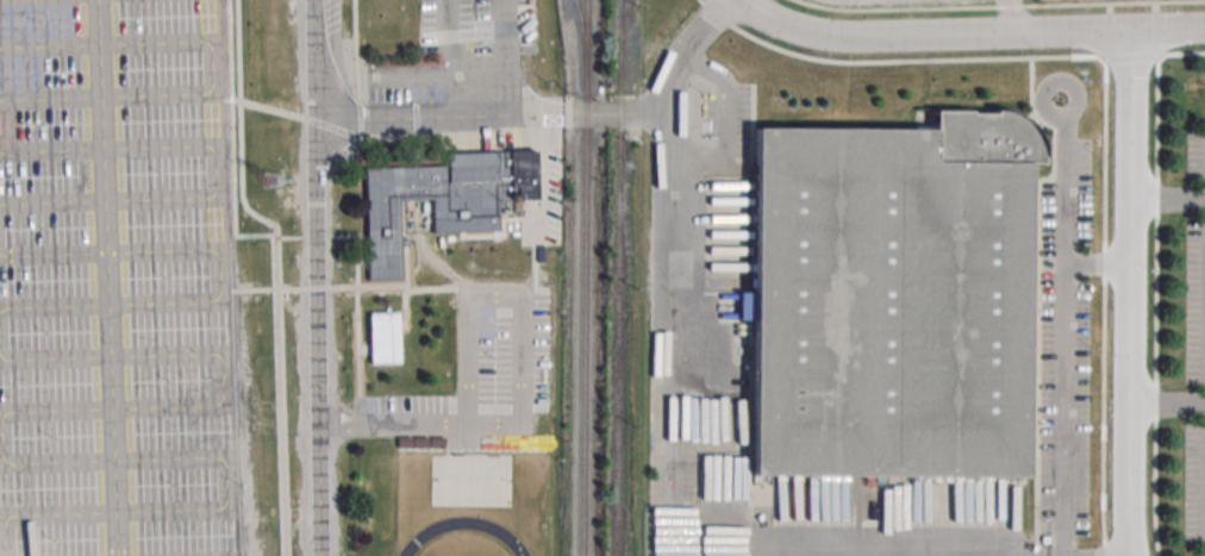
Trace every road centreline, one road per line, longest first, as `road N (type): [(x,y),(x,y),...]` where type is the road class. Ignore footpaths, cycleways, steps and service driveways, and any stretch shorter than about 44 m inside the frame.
road 1 (residential): [(320,555),(314,0)]
road 2 (tertiary): [(1133,555),(1134,30)]
road 3 (tertiary): [(741,0),(781,23),(841,36),(1204,28)]
road 4 (residential): [(667,112),(316,120)]
road 5 (residential): [(729,0),(681,56),(667,112)]

